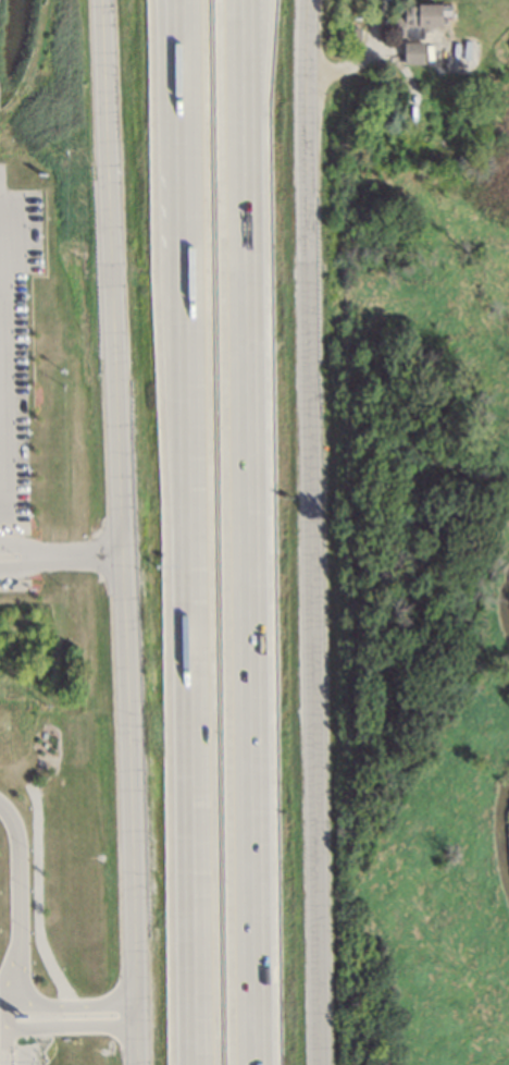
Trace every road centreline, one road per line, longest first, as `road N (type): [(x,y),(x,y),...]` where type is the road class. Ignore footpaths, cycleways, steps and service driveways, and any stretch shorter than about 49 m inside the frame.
road 1 (tertiary): [(112,0),(141,1064)]
road 2 (motorway): [(184,0),(197,1064)]
road 3 (motorway): [(251,1064),(239,0)]
road 4 (tertiary): [(319,0),(328,1064)]

